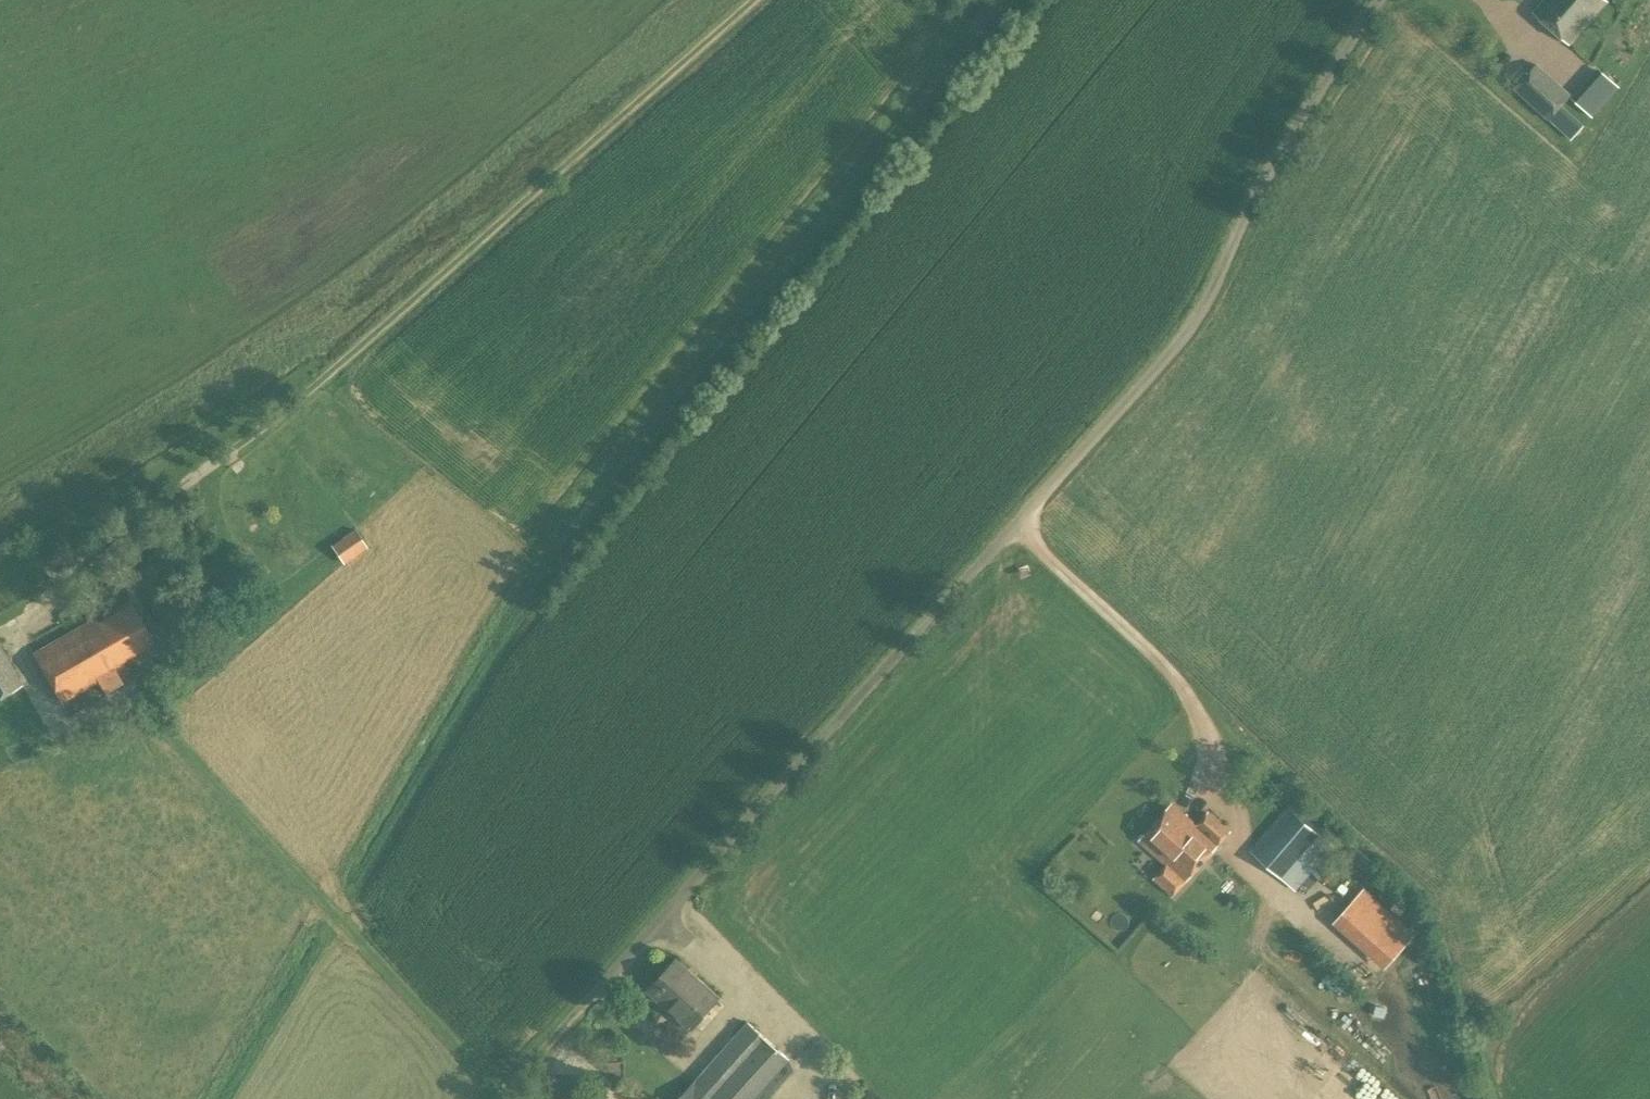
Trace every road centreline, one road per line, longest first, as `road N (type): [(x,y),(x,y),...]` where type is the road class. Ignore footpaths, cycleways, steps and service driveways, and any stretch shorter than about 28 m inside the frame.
road 1 (track): [(499,1098),(124,704),(62,723),(23,643),(79,567),(310,395),(751,0)]
road 2 (unclassified): [(500,1098),(870,666),(1173,333),(1270,162),(1381,0)]

